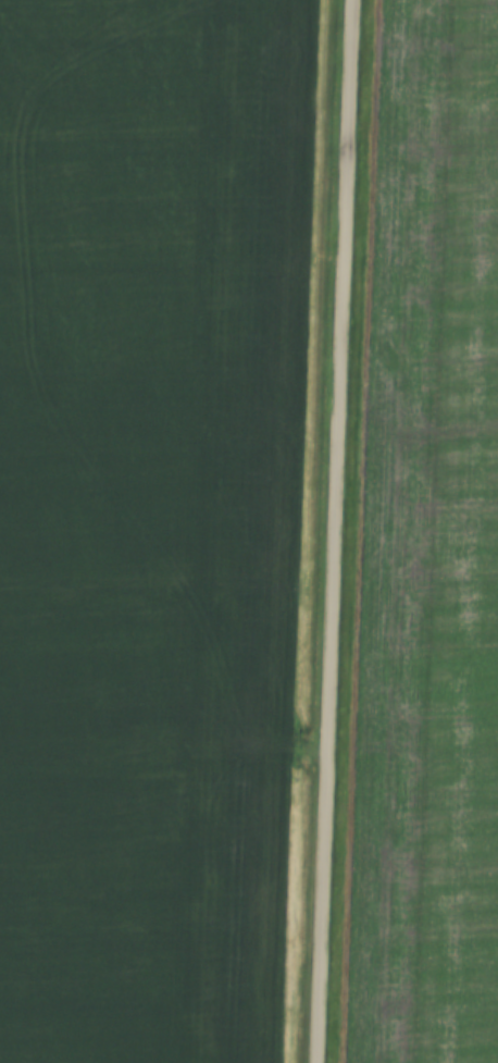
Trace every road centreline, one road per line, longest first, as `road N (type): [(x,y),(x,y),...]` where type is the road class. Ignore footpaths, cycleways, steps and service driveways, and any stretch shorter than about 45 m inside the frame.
road 1 (residential): [(318,1062),(354,0)]

